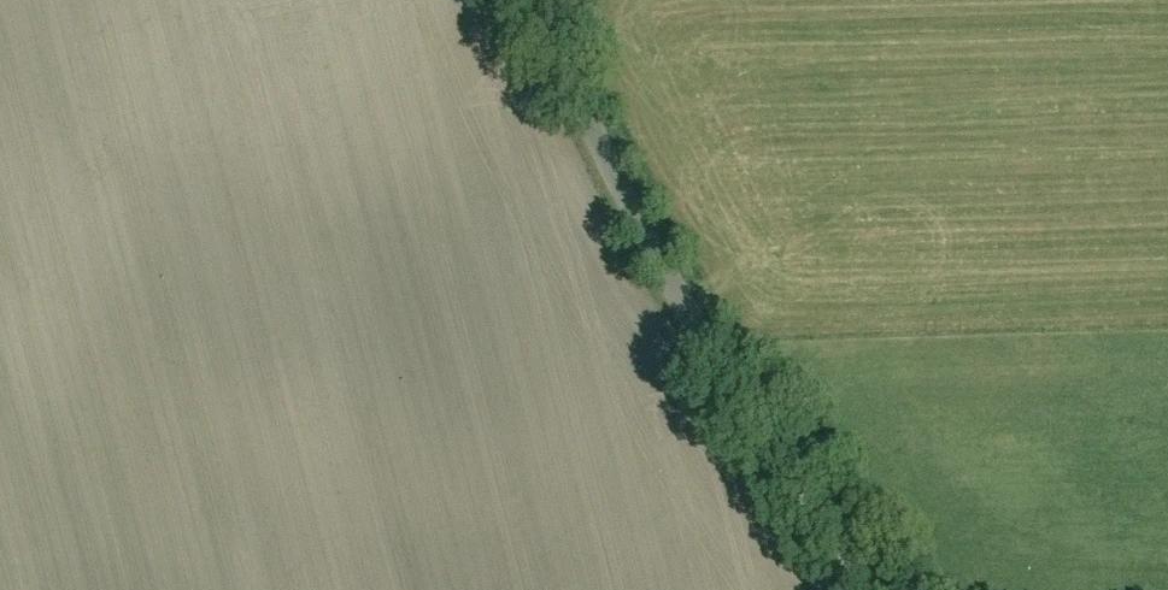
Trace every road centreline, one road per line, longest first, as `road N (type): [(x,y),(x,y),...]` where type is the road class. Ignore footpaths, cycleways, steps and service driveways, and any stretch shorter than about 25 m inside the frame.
road 1 (unclassified): [(852,589),(531,0)]

